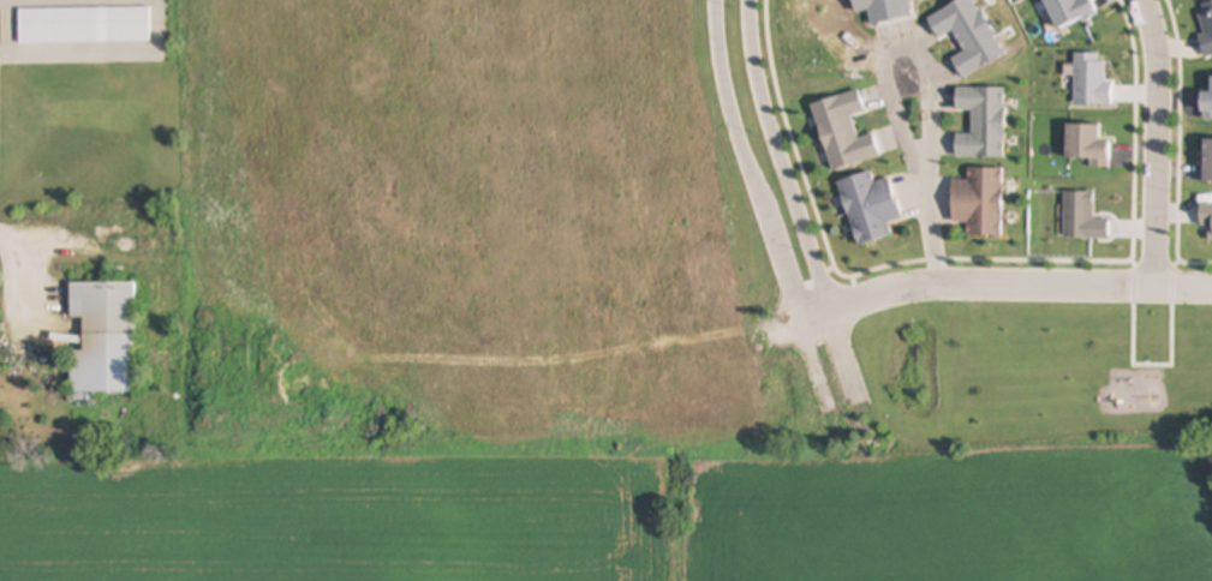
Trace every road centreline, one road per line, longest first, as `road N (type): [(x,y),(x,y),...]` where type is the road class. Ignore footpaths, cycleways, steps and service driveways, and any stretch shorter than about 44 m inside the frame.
road 1 (residential): [(769,337),(859,299),(915,287),(1211,292)]
road 2 (residential): [(716,0),(720,71),(733,120),(804,324)]
road 3 (residential): [(830,312),(763,100),(751,0)]
road 4 (residential): [(1153,290),(1157,50),(1143,0)]
road 5 (residential): [(884,67),(929,192)]

